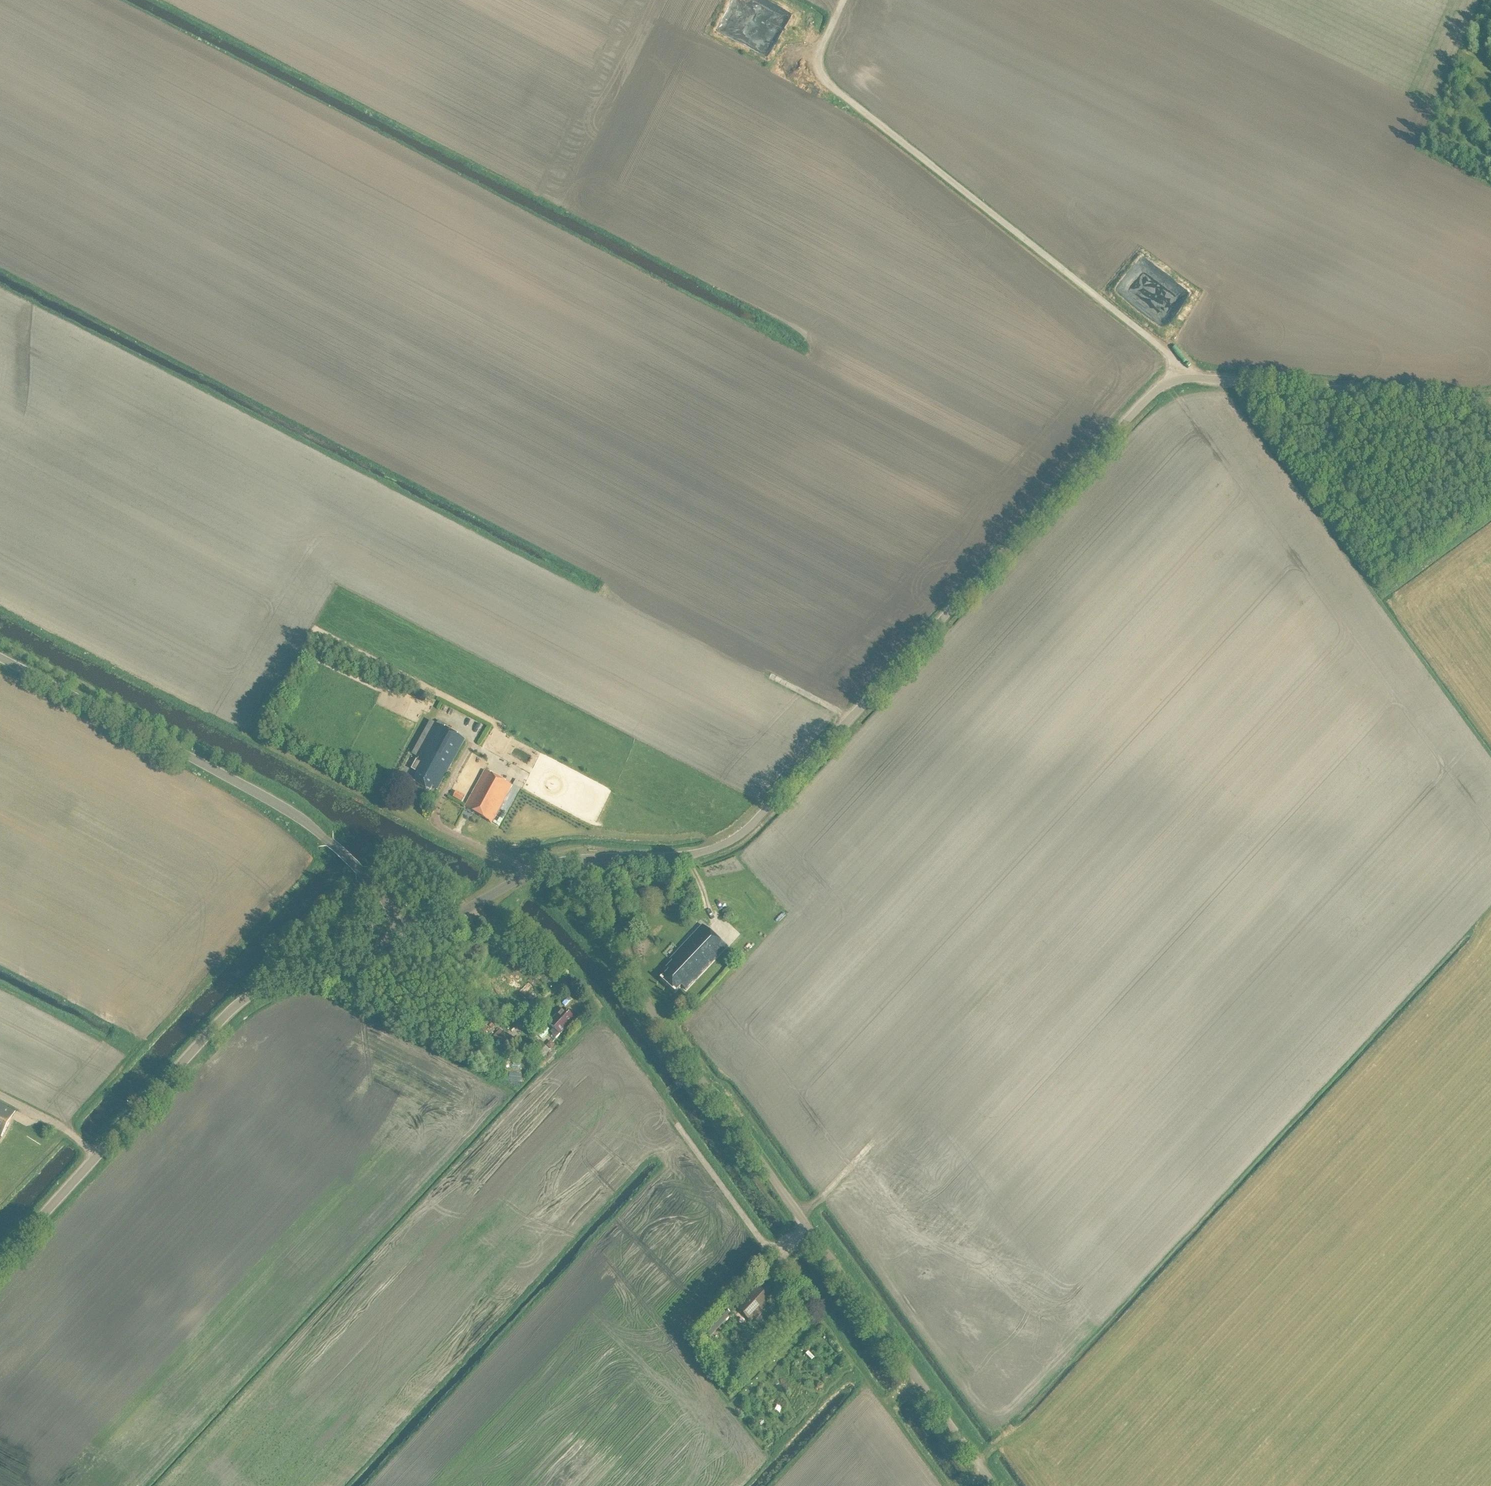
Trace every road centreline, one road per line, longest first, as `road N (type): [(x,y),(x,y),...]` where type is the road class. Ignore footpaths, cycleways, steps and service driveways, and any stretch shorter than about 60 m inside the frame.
road 1 (unclassified): [(598,861),(699,853),(739,836),(1168,383),(1185,377),(1490,401)]
road 2 (unclassified): [(0,1262),(231,1014),(251,998),(403,940)]
road 3 (tertiary): [(403,940),(365,876),(280,806),(0,657)]
road 4 (tertiary): [(799,1222),(621,968),(598,861)]
road 5 (tertiary): [(985,1485),(799,1222)]
road 6 (tertiary): [(403,940),(522,878),(598,861)]
road 7 (track): [(756,1233),(679,1128)]

